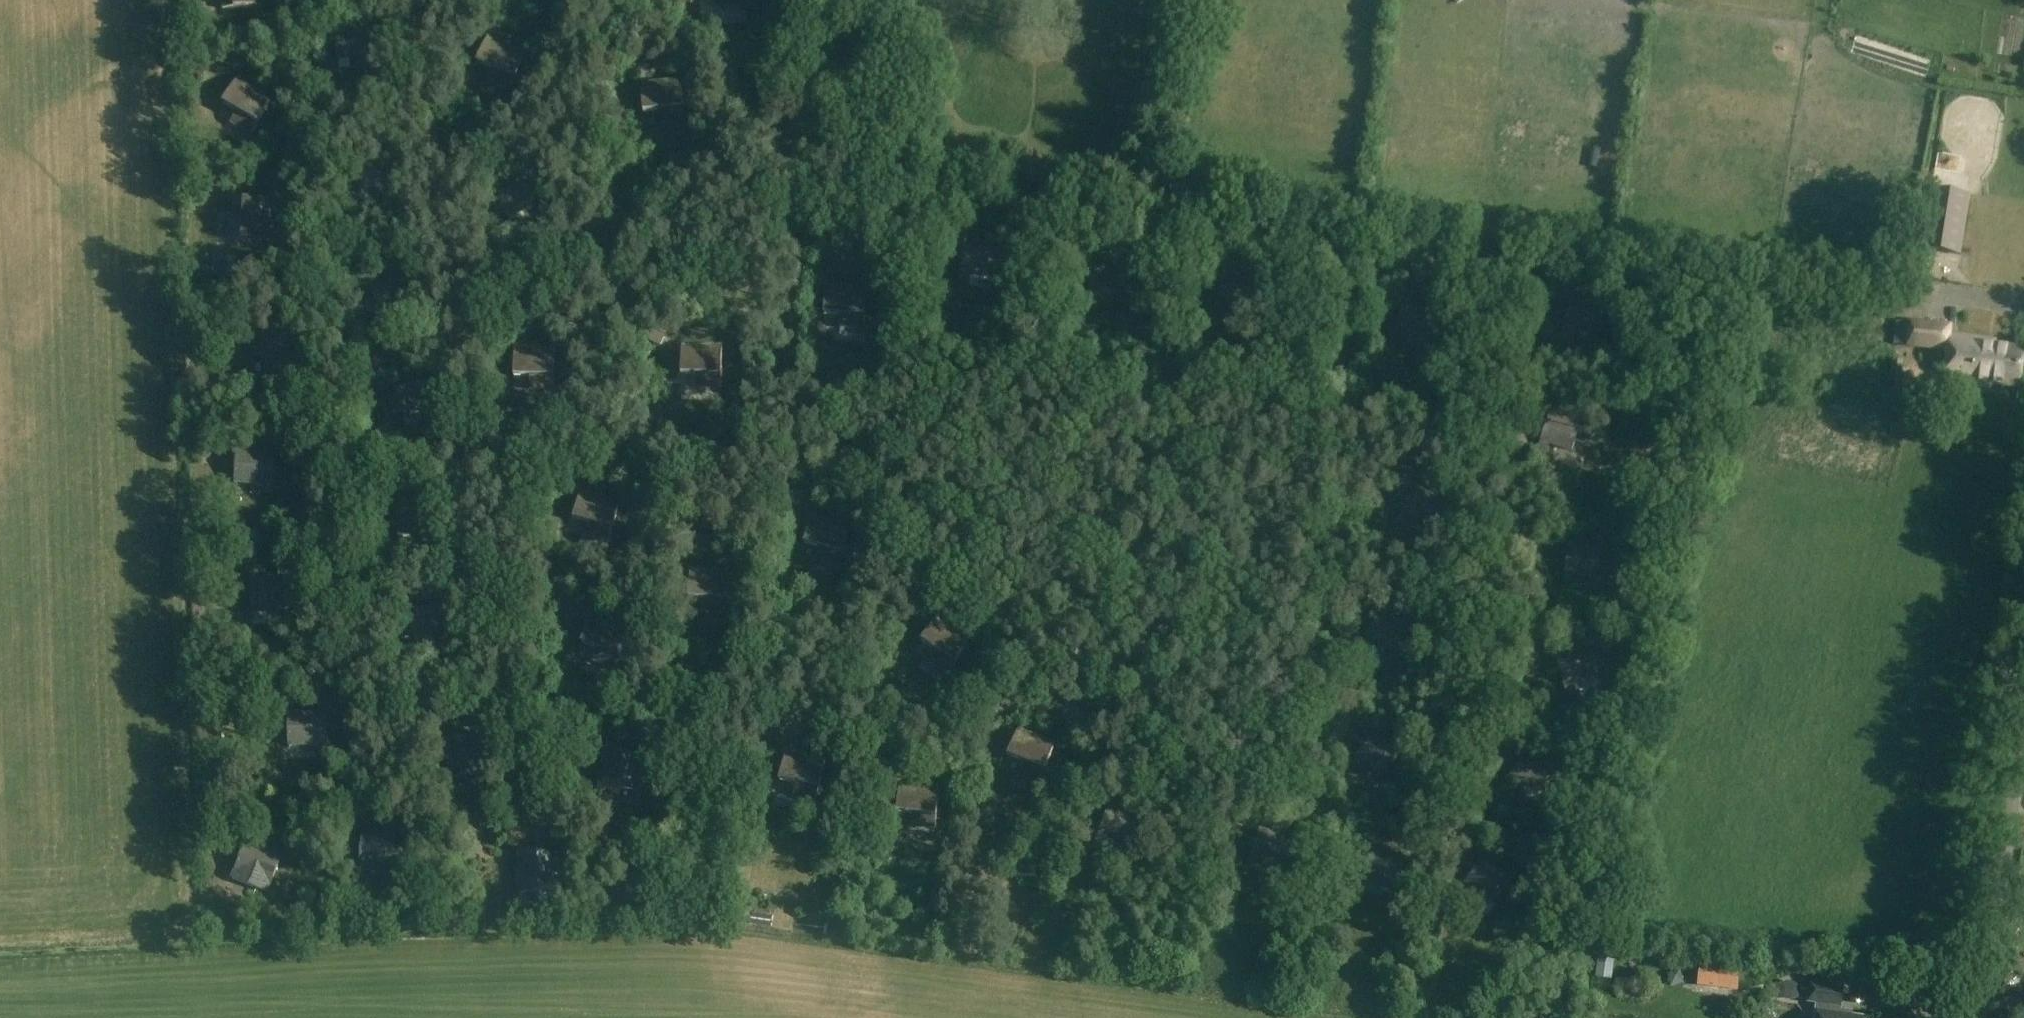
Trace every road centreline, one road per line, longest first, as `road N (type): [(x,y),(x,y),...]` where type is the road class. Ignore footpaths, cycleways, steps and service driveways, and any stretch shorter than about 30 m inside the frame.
road 1 (track): [(809,134),(952,190),(1548,254),(1519,463),(1520,485),(1554,573),(1551,624),(1493,795),(1473,831),(1441,856),(1320,819),(1335,673),(1317,594),(1348,465),(1355,279)]
road 2 (track): [(809,134),(789,124),(728,138),(674,170),(526,291),(443,327),(469,554),(501,664),(544,700),(697,705),(848,743),(901,745),(943,735)]
road 3 (track): [(451,0),(443,327),(402,330),(339,366),(316,393),(308,443),(310,485),(341,579),(350,786)]
road 4 (track): [(809,134),(776,379),(797,416),(852,447),(879,472),(917,580),(1083,732)]
road 5 (unclassified): [(1980,1017),(2023,737)]
road 6 (unclassified): [(748,715),(750,689),(791,592),(787,522)]
road 7 (track): [(1125,790),(1320,819)]
road 8 (track): [(803,0),(819,89),(809,134)]

